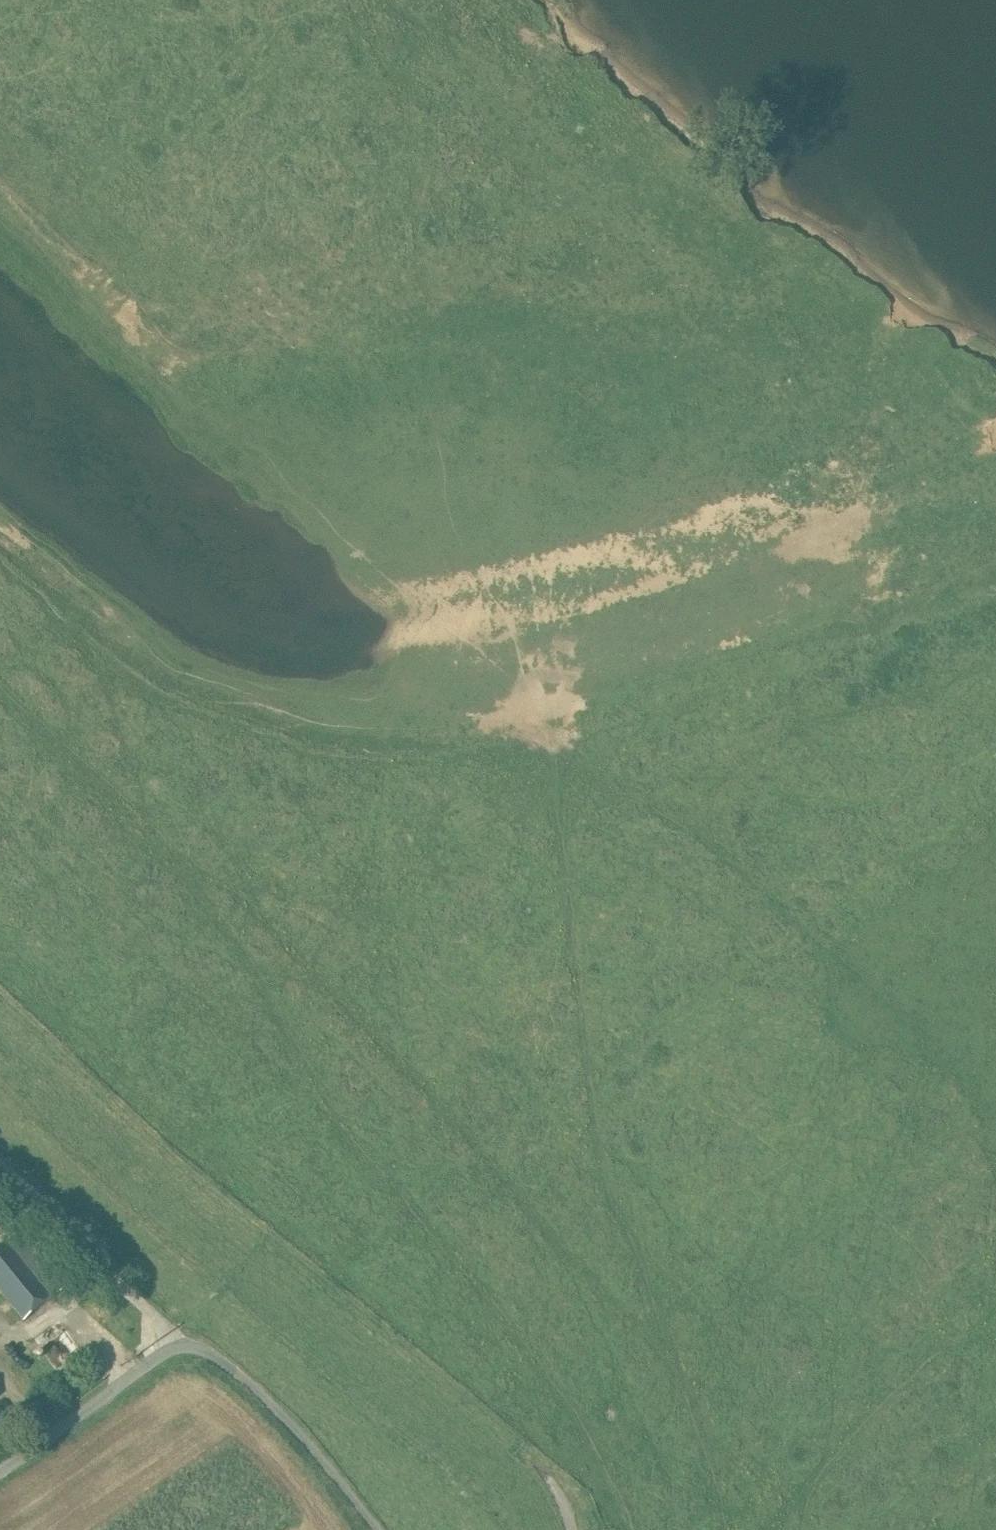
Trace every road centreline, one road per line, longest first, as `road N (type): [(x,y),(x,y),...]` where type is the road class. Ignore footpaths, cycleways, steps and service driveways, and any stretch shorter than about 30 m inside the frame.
road 1 (unclassified): [(0,1469),(166,1352),(200,1347),(236,1369),(329,1463),(377,1529)]

